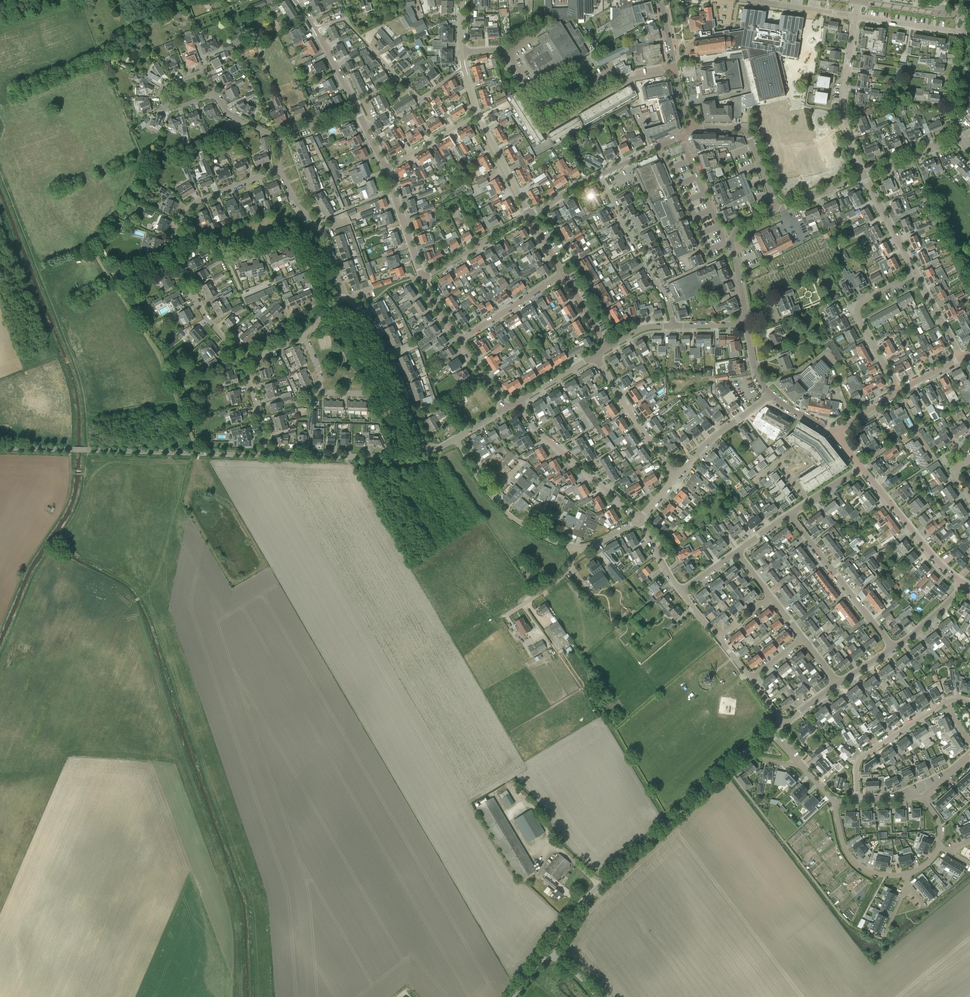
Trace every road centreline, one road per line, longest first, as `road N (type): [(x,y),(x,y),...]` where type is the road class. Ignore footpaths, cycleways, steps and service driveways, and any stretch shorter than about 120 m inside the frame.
road 1 (track): [(248,123),(143,164),(91,246),(157,352),(198,453)]
road 2 (unclassified): [(547,951),(590,895),(768,731)]
road 3 (residential): [(675,71),(633,79),(547,125),(507,52)]
road 4 (residential): [(638,520),(535,430),(518,402)]
road 5 (residential): [(893,647),(790,515)]
road 6 (residential): [(674,326),(600,176)]
road 7 (residential): [(898,392),(857,313),(860,303),(916,273)]
road 8 (unclassified): [(266,455),(428,452)]
road 9 (residential): [(857,17),(842,116),(862,174)]
road 10 (tertiary): [(960,581),(861,468)]
road 11 (residential): [(857,800),(858,760),(948,701)]
road 12 (residential): [(174,254),(190,207),(279,169)]
road 13 (residential): [(676,476),(596,356)]
road 14 (residential): [(404,395),(322,393),(304,337)]
road 15 (unclassified): [(774,206),(745,131),(692,128)]
road 16 (residential): [(242,361),(210,323),(174,254)]
road 17 (residential): [(212,96),(169,108),(161,94),(204,73),(214,89)]
road 18 (residential): [(676,476),(770,395)]
road 19 (residential): [(422,276),(529,215)]
road 20 (residential): [(459,340),(562,274)]
road 21 (residential): [(732,243),(725,244),(681,138)]

